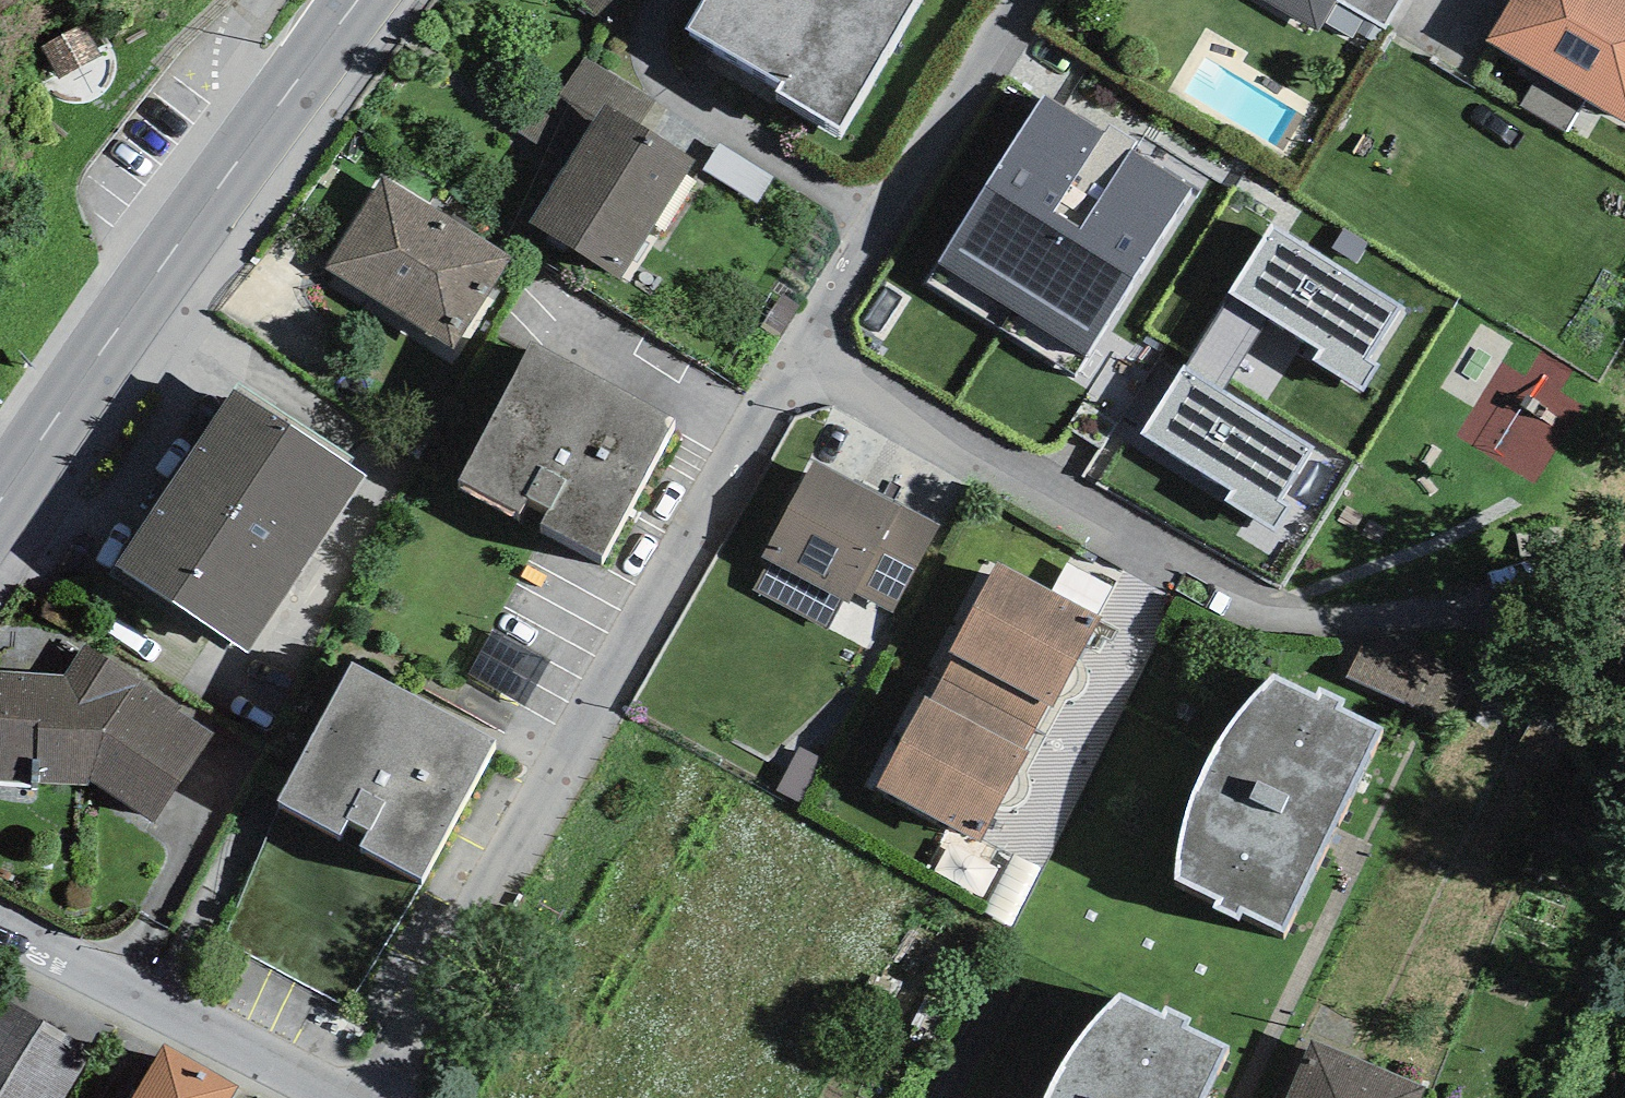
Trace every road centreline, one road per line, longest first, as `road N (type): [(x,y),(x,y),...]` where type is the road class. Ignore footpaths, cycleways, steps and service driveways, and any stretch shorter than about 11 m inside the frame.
road 1 (residential): [(375,1097),(797,360)]
road 2 (residential): [(1567,594),(1335,617),(1248,604),(797,360)]
road 3 (secondary): [(0,501),(272,112)]
road 4 (residential): [(797,360),(1008,0)]
road 5 (residential): [(0,929),(344,1097)]
road 6 (secondary): [(272,112),(360,0)]
road 7 (residential): [(272,112),(242,51),(263,0)]

